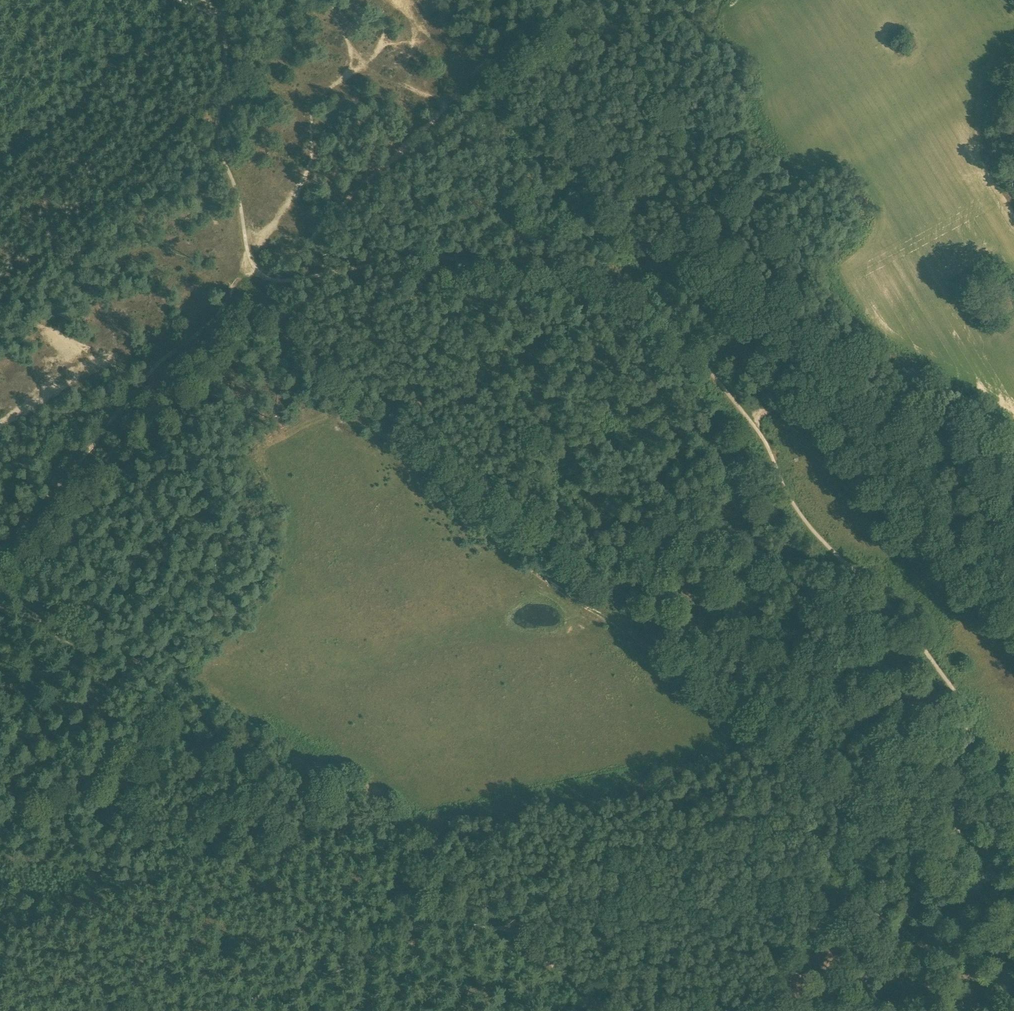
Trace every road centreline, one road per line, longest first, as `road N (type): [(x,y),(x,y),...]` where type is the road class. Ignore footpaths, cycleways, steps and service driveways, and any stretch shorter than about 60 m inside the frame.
road 1 (track): [(468,897),(214,726),(176,683),(78,632),(2,578),(251,312),(255,290)]
road 2 (track): [(954,825),(901,815),(776,845),(679,882),(625,877),(534,923),(504,926)]
road 3 (unclassified): [(857,1010),(990,871),(1013,859)]

